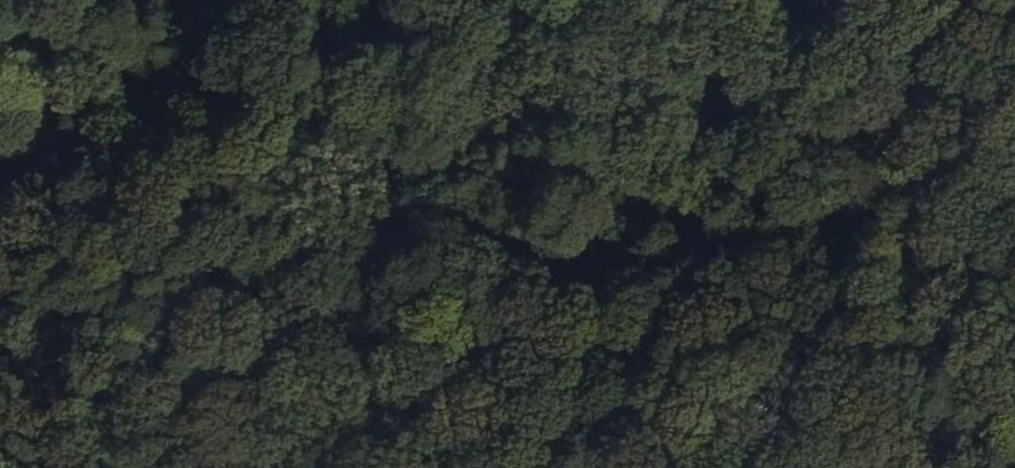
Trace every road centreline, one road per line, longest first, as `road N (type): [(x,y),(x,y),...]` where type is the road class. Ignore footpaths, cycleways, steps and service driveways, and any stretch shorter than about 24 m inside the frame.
road 1 (track): [(181,467),(265,0)]

